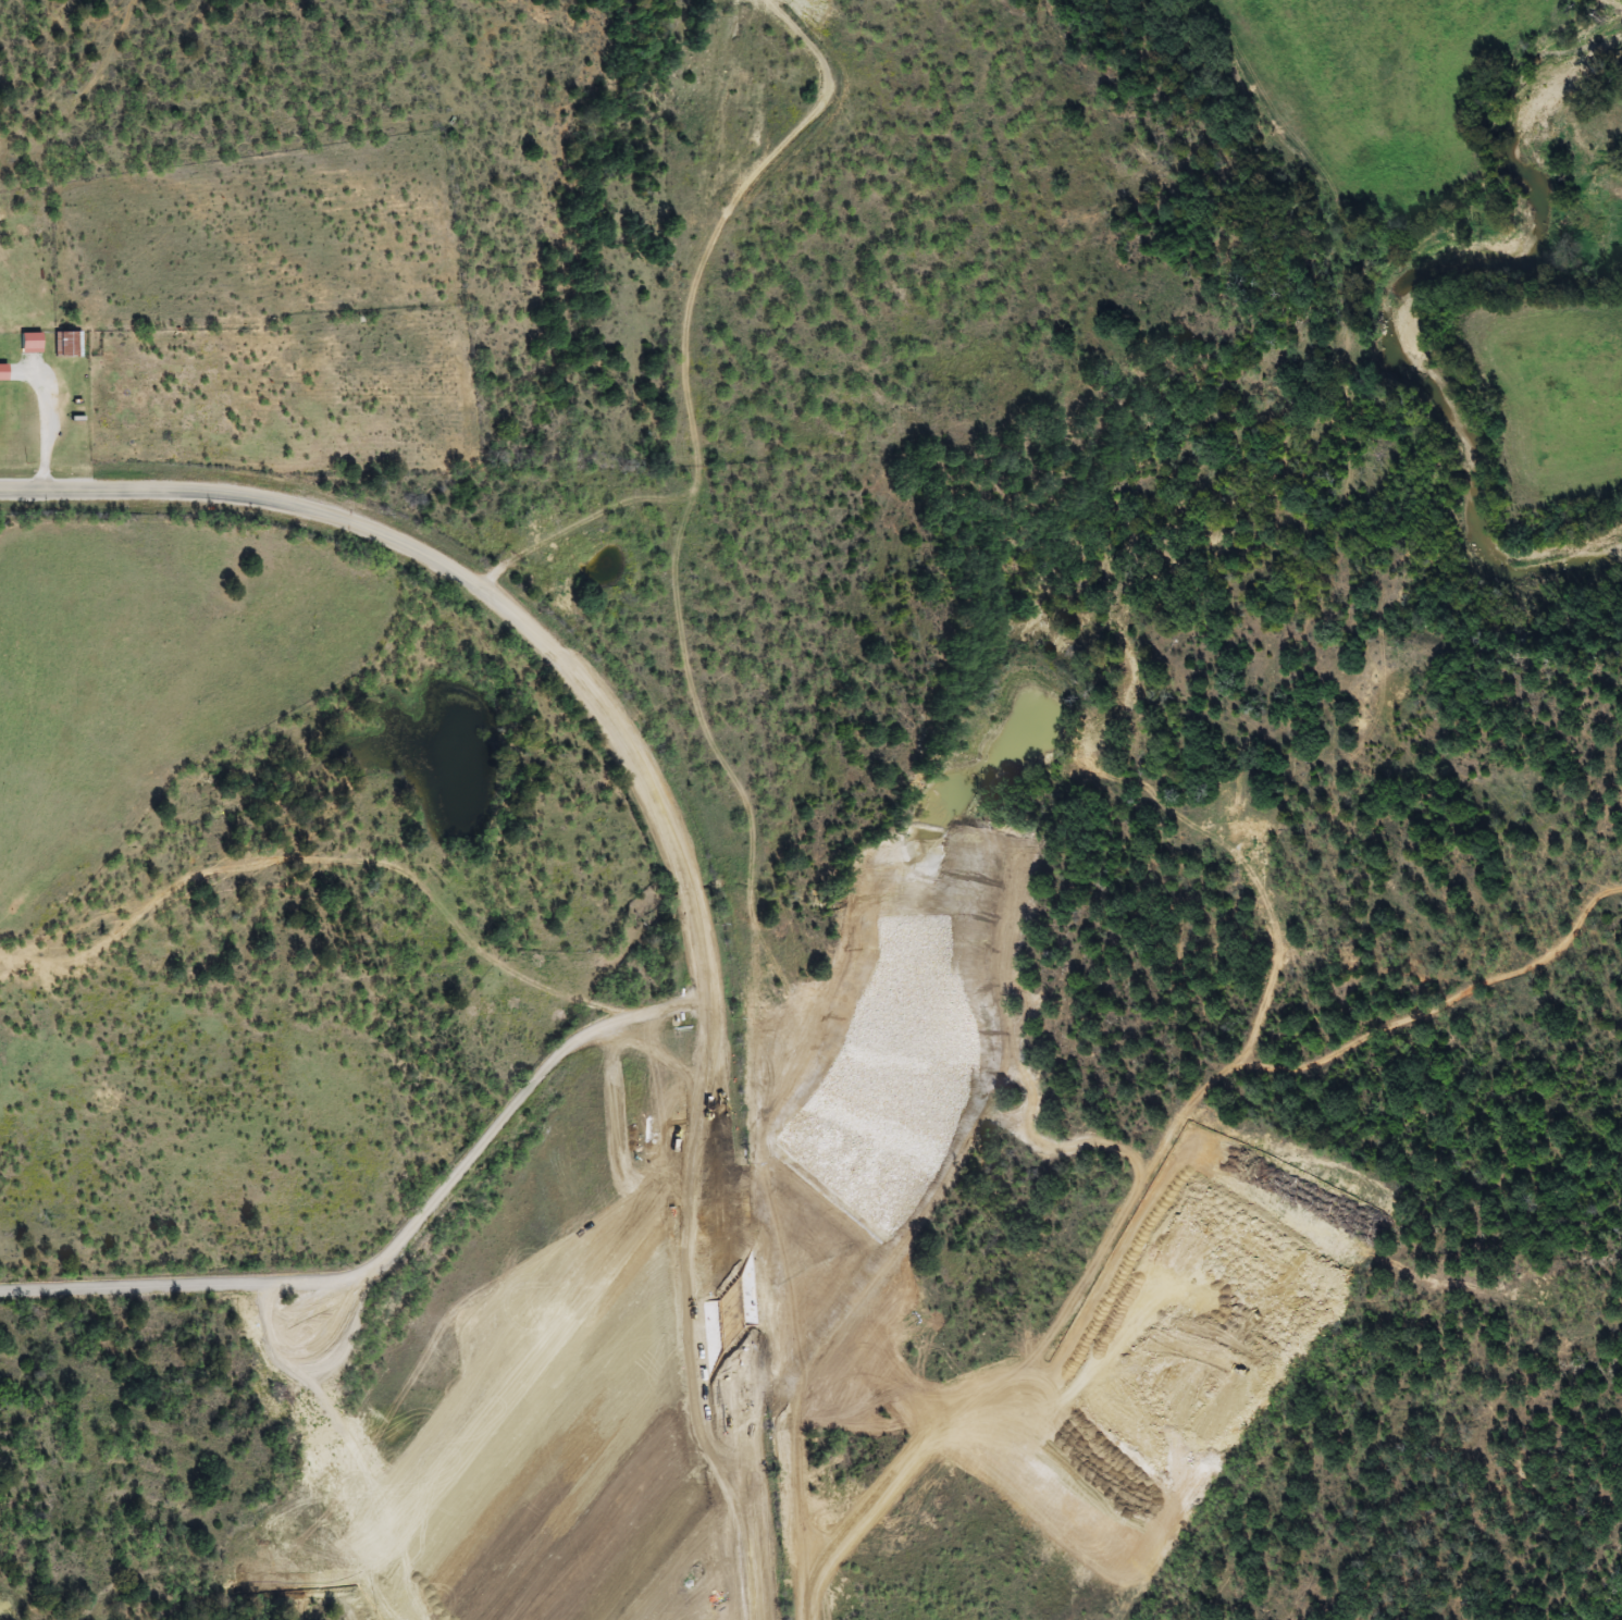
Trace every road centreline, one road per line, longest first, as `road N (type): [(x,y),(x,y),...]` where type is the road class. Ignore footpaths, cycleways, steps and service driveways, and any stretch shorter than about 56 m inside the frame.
road 1 (tertiary): [(0,491),(214,494),(345,521),(407,546),(521,620),(572,669),(634,755),(678,849),(711,1001),(761,1619)]
road 2 (residential): [(0,1277),(318,1277),(389,1254),(527,1096),(711,1001)]
road 3 (residential): [(481,591),(543,540),(680,480),(685,358),(723,248),(822,135),(822,104),(797,29),(778,0)]

